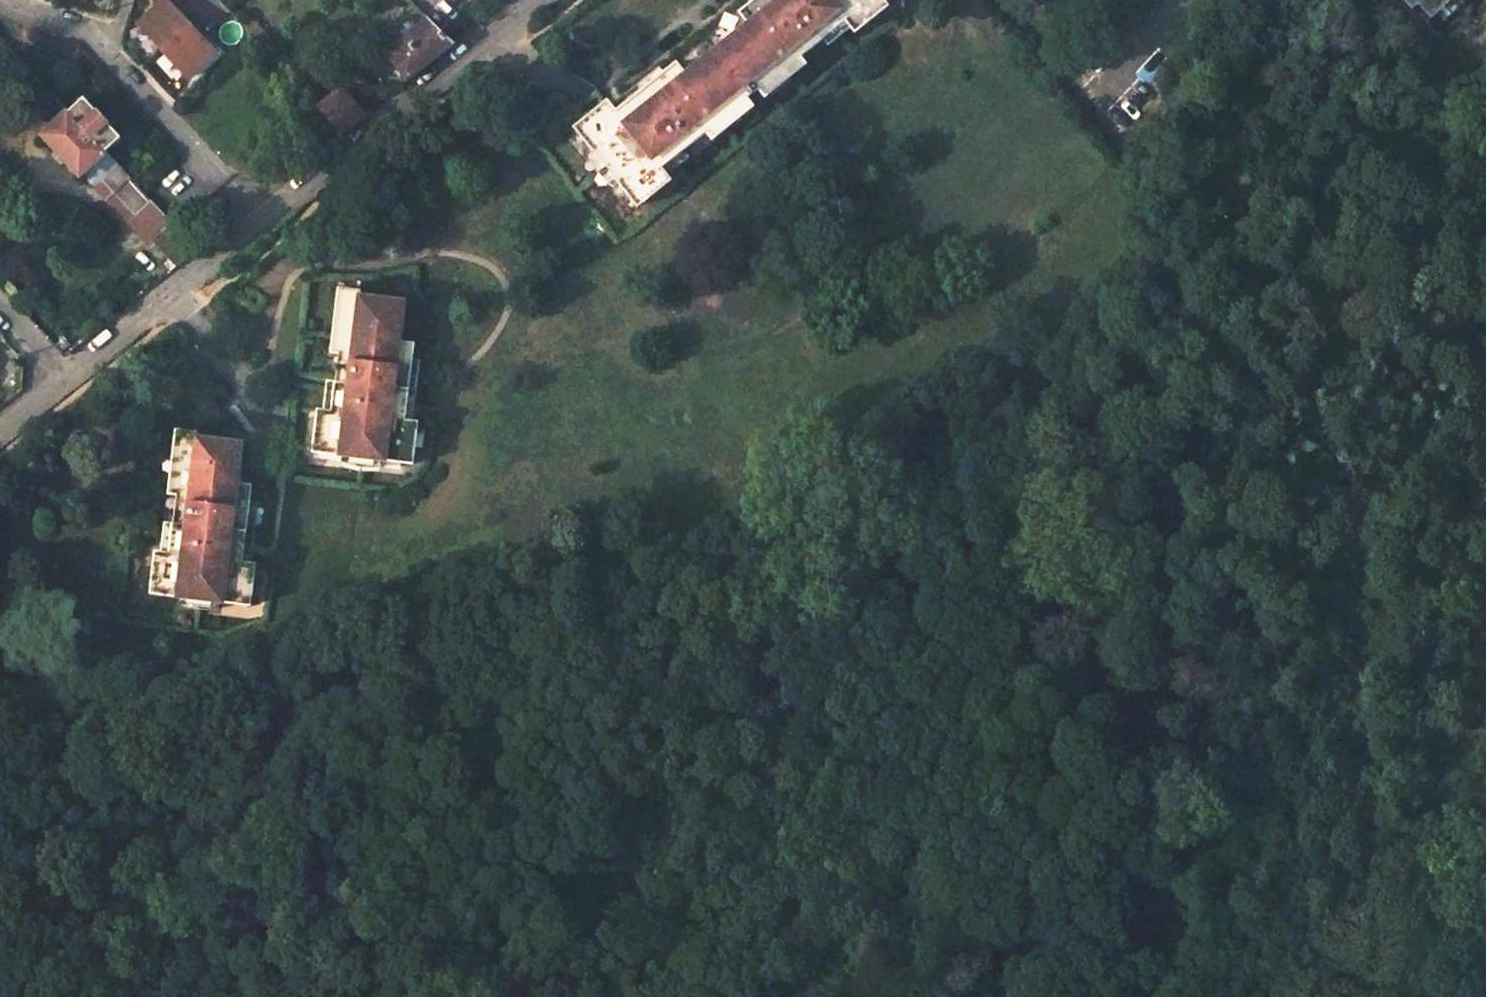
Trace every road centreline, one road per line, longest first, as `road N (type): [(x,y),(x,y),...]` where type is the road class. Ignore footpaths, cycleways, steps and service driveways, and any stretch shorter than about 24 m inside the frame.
road 1 (residential): [(65,377),(533,0)]
road 2 (residential): [(1485,114),(1380,0)]

